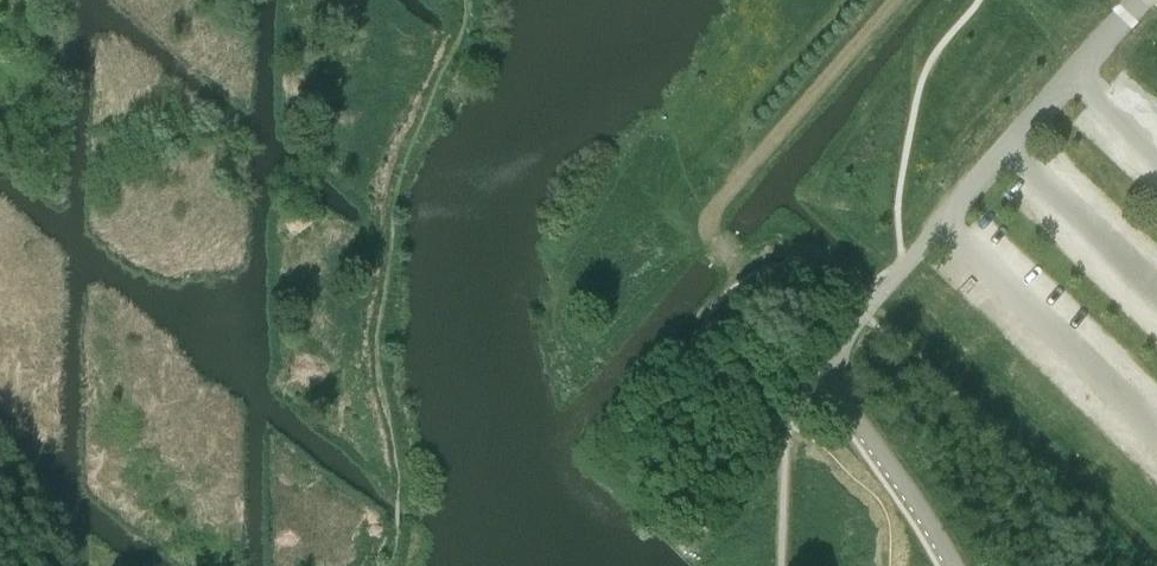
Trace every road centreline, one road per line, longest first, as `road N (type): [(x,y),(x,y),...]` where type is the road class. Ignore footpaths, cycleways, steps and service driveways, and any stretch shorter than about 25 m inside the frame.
road 1 (track): [(781,565),(790,428),(833,366)]

